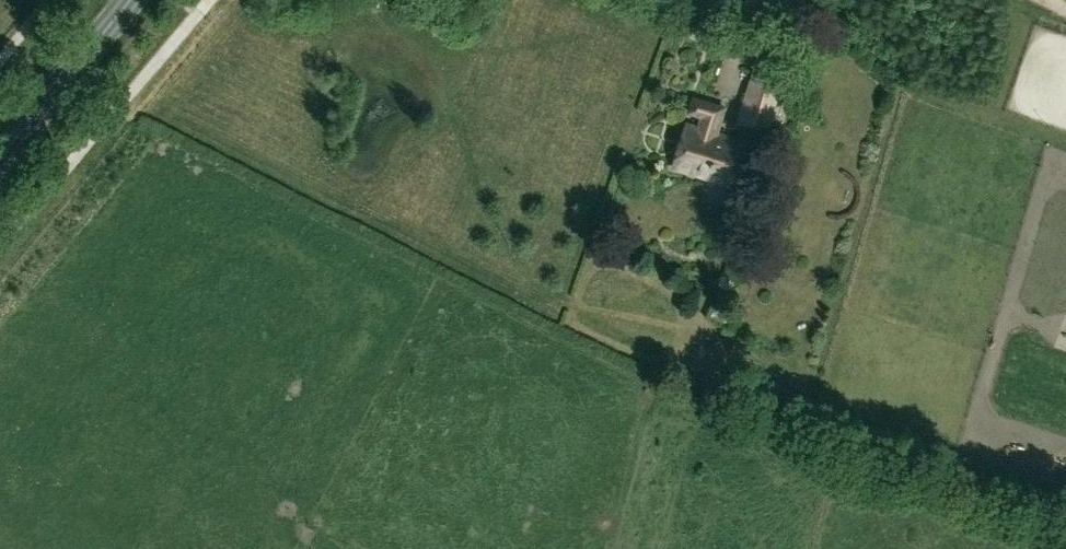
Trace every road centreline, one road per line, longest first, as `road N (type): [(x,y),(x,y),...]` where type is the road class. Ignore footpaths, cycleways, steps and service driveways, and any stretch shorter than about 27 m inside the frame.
road 1 (secondary): [(0,163),(133,0)]

